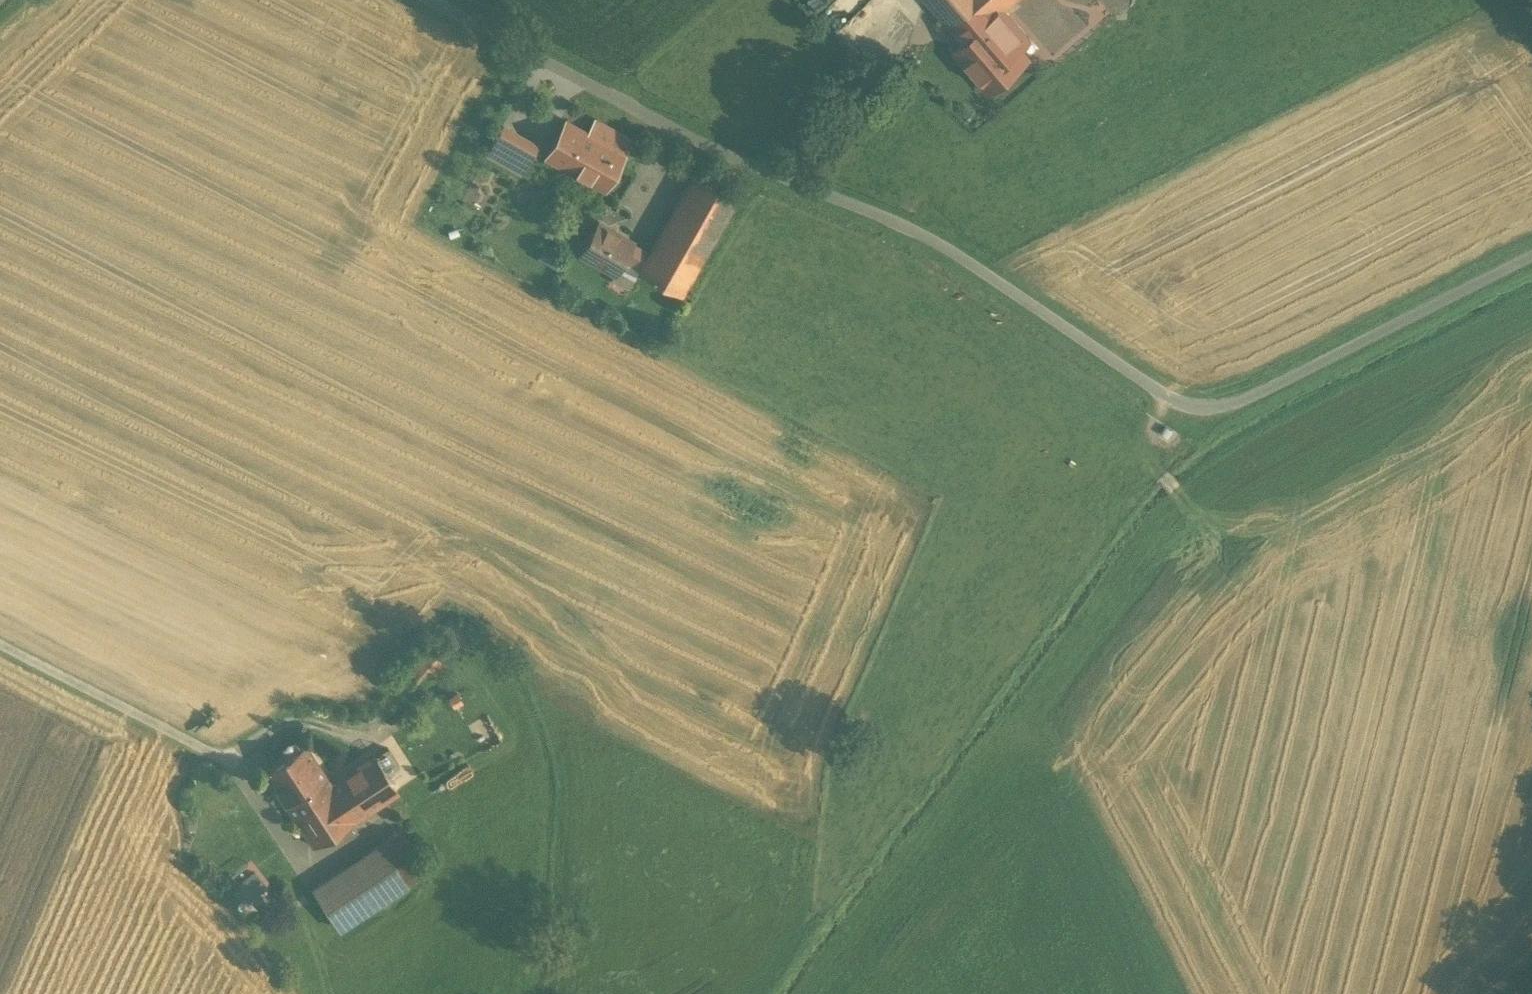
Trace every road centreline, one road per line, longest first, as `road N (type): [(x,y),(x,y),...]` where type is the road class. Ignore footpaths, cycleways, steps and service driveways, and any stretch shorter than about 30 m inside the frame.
road 1 (unclassified): [(1531,257),(1271,388),(1201,408),(1144,380),(927,232),(684,128),(438,0)]

